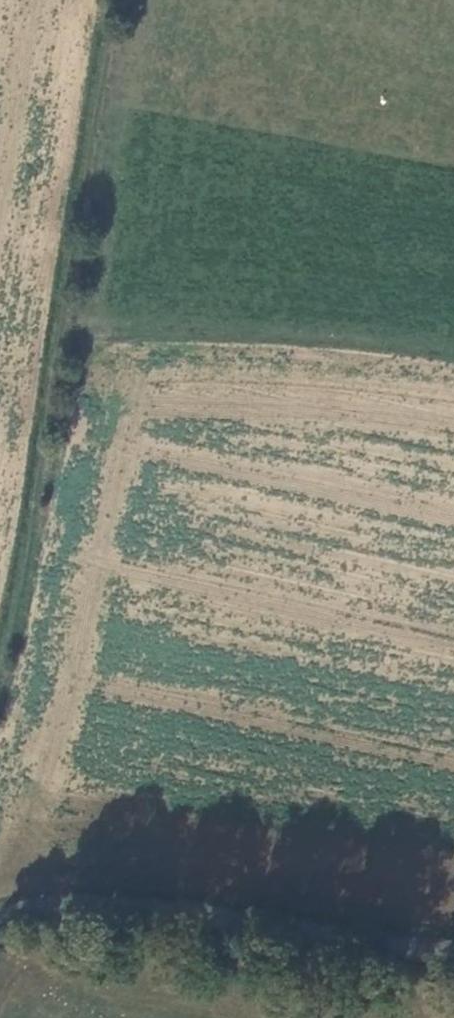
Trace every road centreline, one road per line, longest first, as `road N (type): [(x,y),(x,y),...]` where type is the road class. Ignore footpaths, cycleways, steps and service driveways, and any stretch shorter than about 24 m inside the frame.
road 1 (track): [(0,640),(105,0)]
road 2 (unclassified): [(0,918),(106,894),(453,927)]

